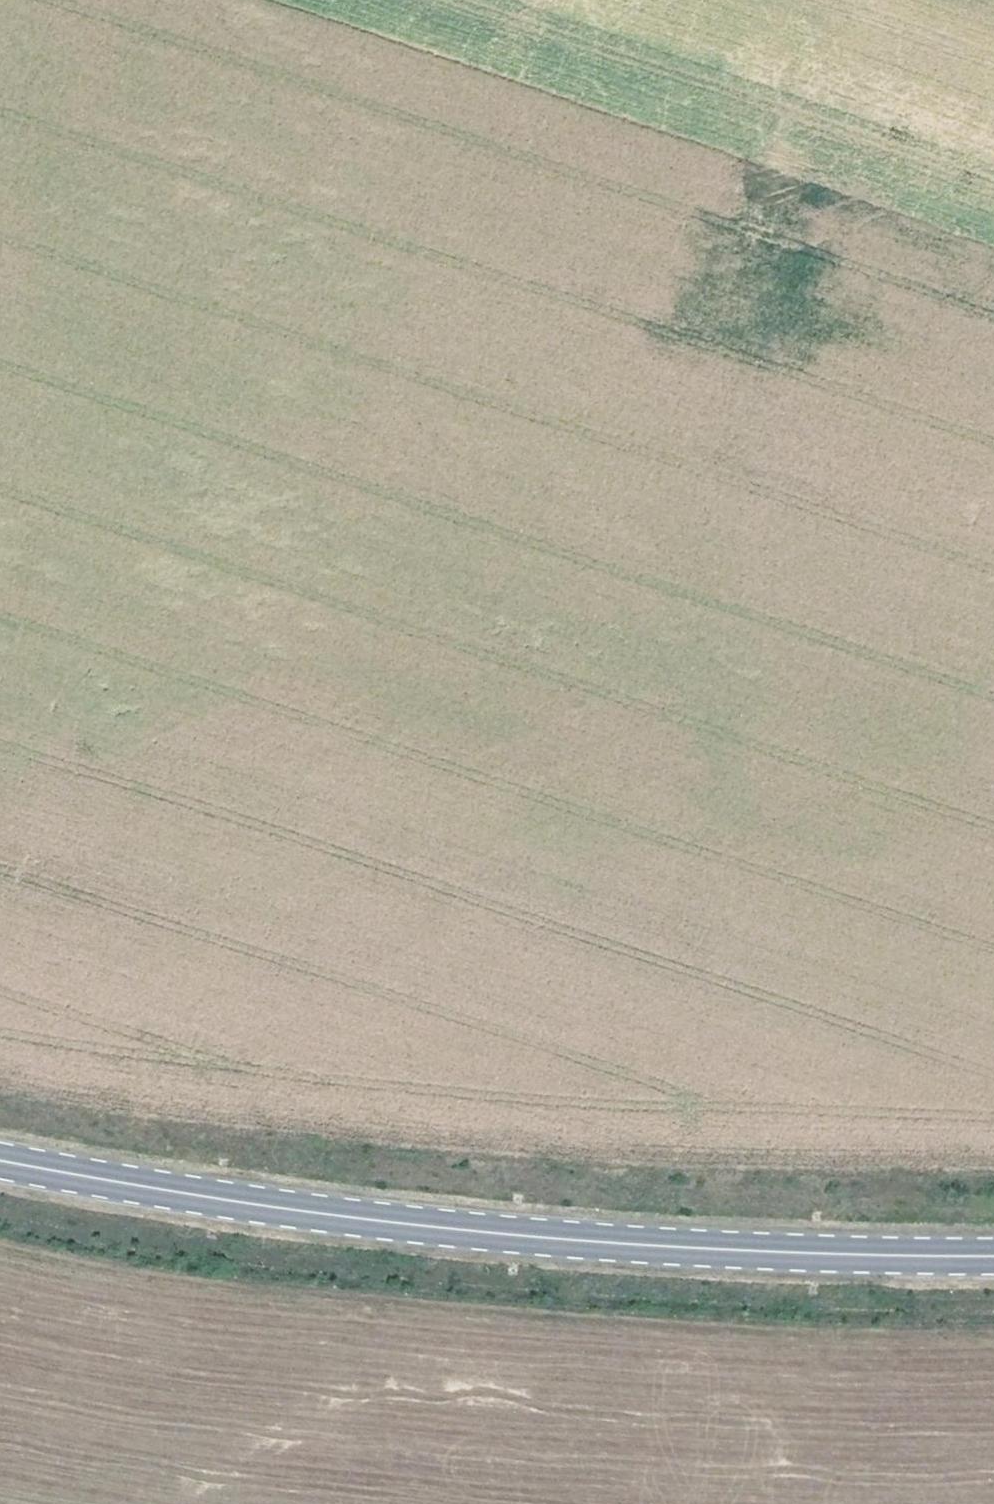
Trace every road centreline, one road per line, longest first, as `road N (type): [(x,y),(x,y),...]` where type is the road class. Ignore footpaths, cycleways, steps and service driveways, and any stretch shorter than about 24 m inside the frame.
road 1 (primary): [(993,1256),(776,1260),(270,1210),(0,1158)]

